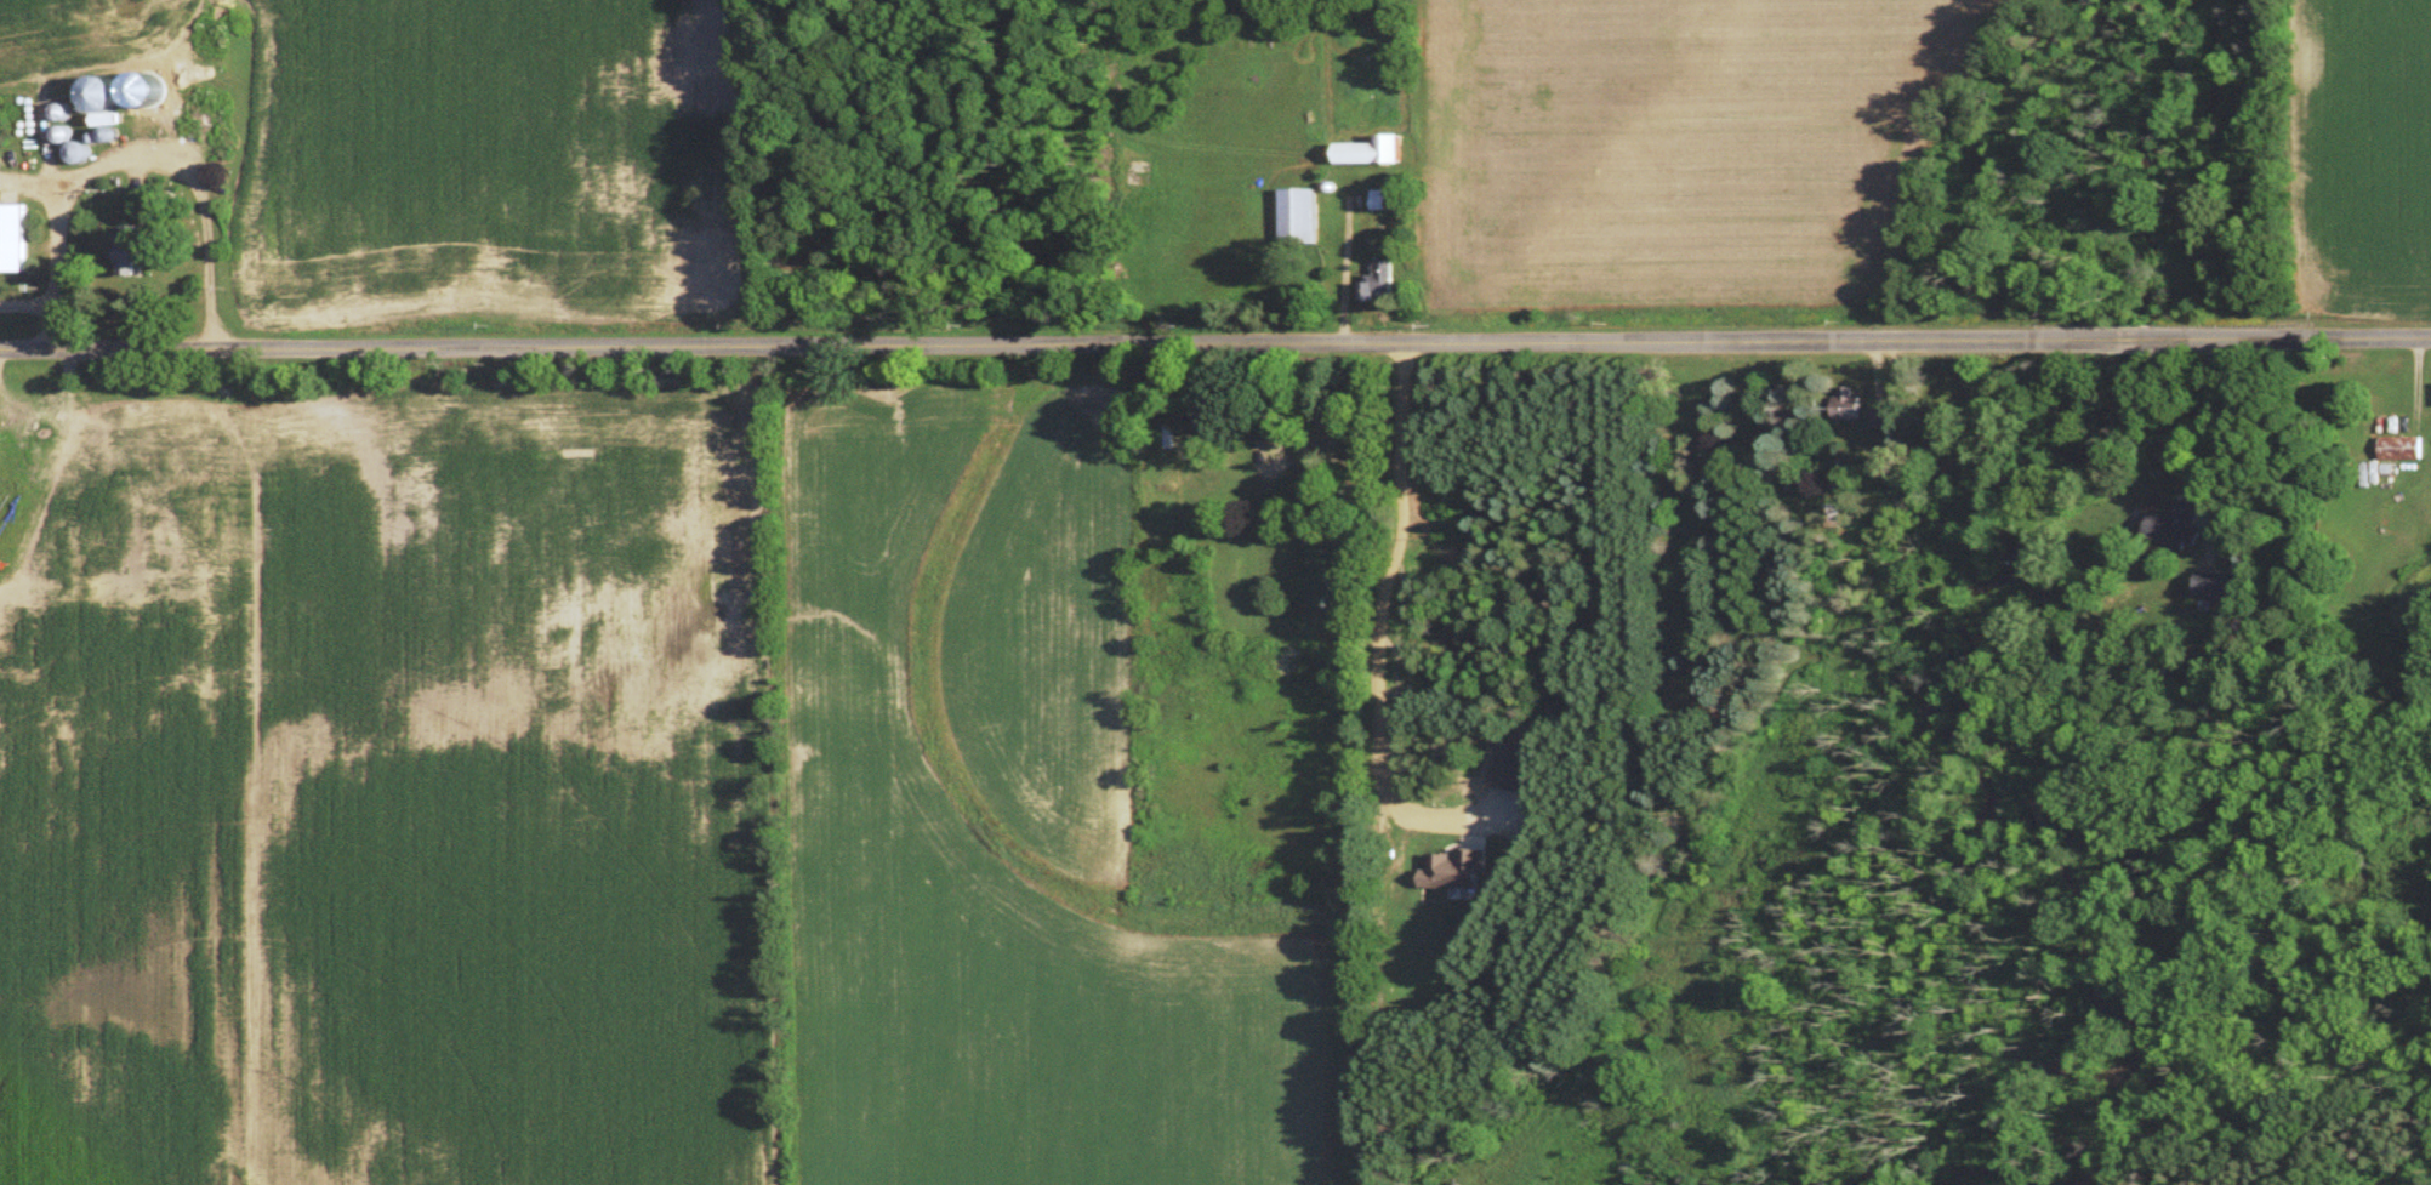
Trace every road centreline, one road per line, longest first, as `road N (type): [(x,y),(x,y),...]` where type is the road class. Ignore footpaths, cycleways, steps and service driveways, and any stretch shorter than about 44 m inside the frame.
road 1 (residential): [(2430,340),(0,352)]

